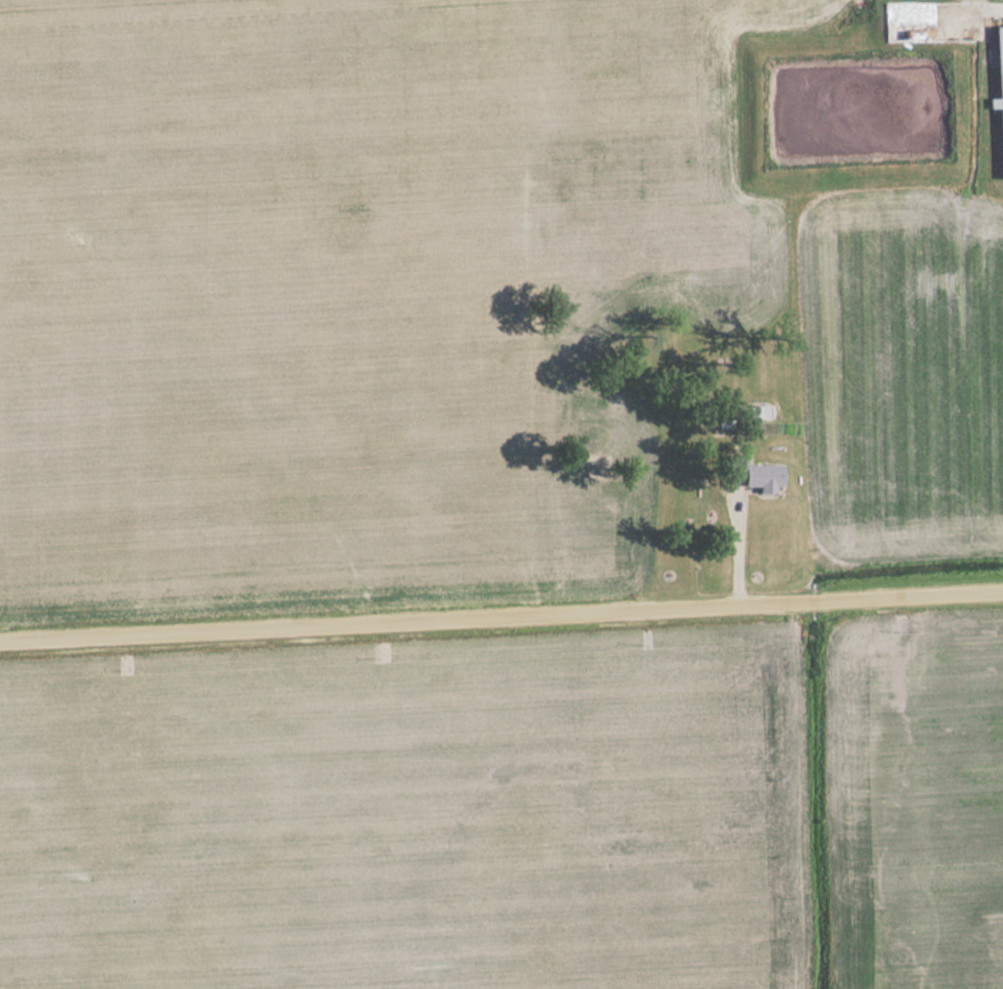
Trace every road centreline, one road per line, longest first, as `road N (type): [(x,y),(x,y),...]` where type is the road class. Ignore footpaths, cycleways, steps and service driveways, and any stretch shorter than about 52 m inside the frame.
road 1 (residential): [(0,647),(1002,597)]

